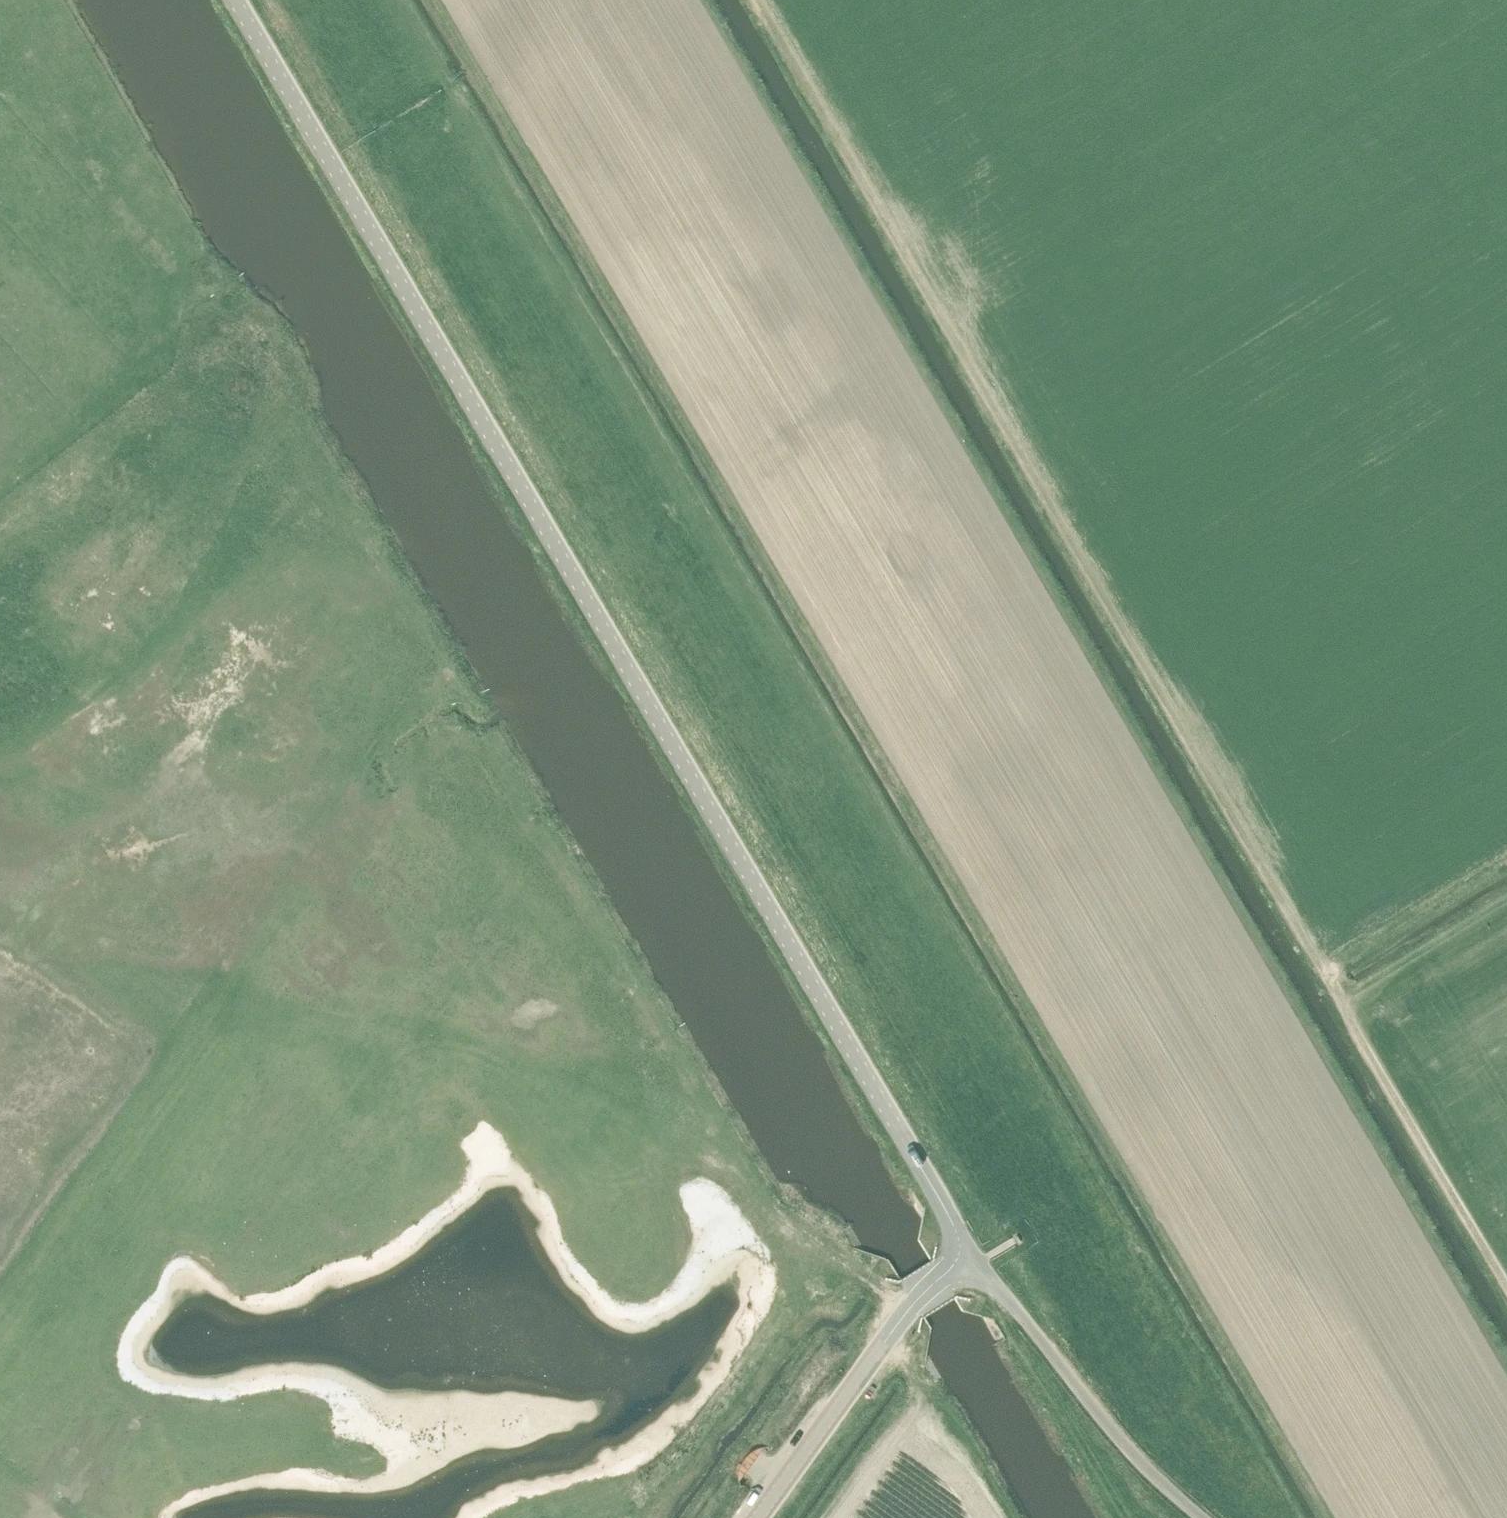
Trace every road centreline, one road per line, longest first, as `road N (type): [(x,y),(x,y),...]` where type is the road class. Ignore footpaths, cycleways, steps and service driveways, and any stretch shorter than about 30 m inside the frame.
road 1 (unclassified): [(960,1240),(236,0)]
road 2 (unclassified): [(1203,1517),(1068,1378),(960,1240)]
road 3 (unclassified): [(758,1517),(960,1240)]

